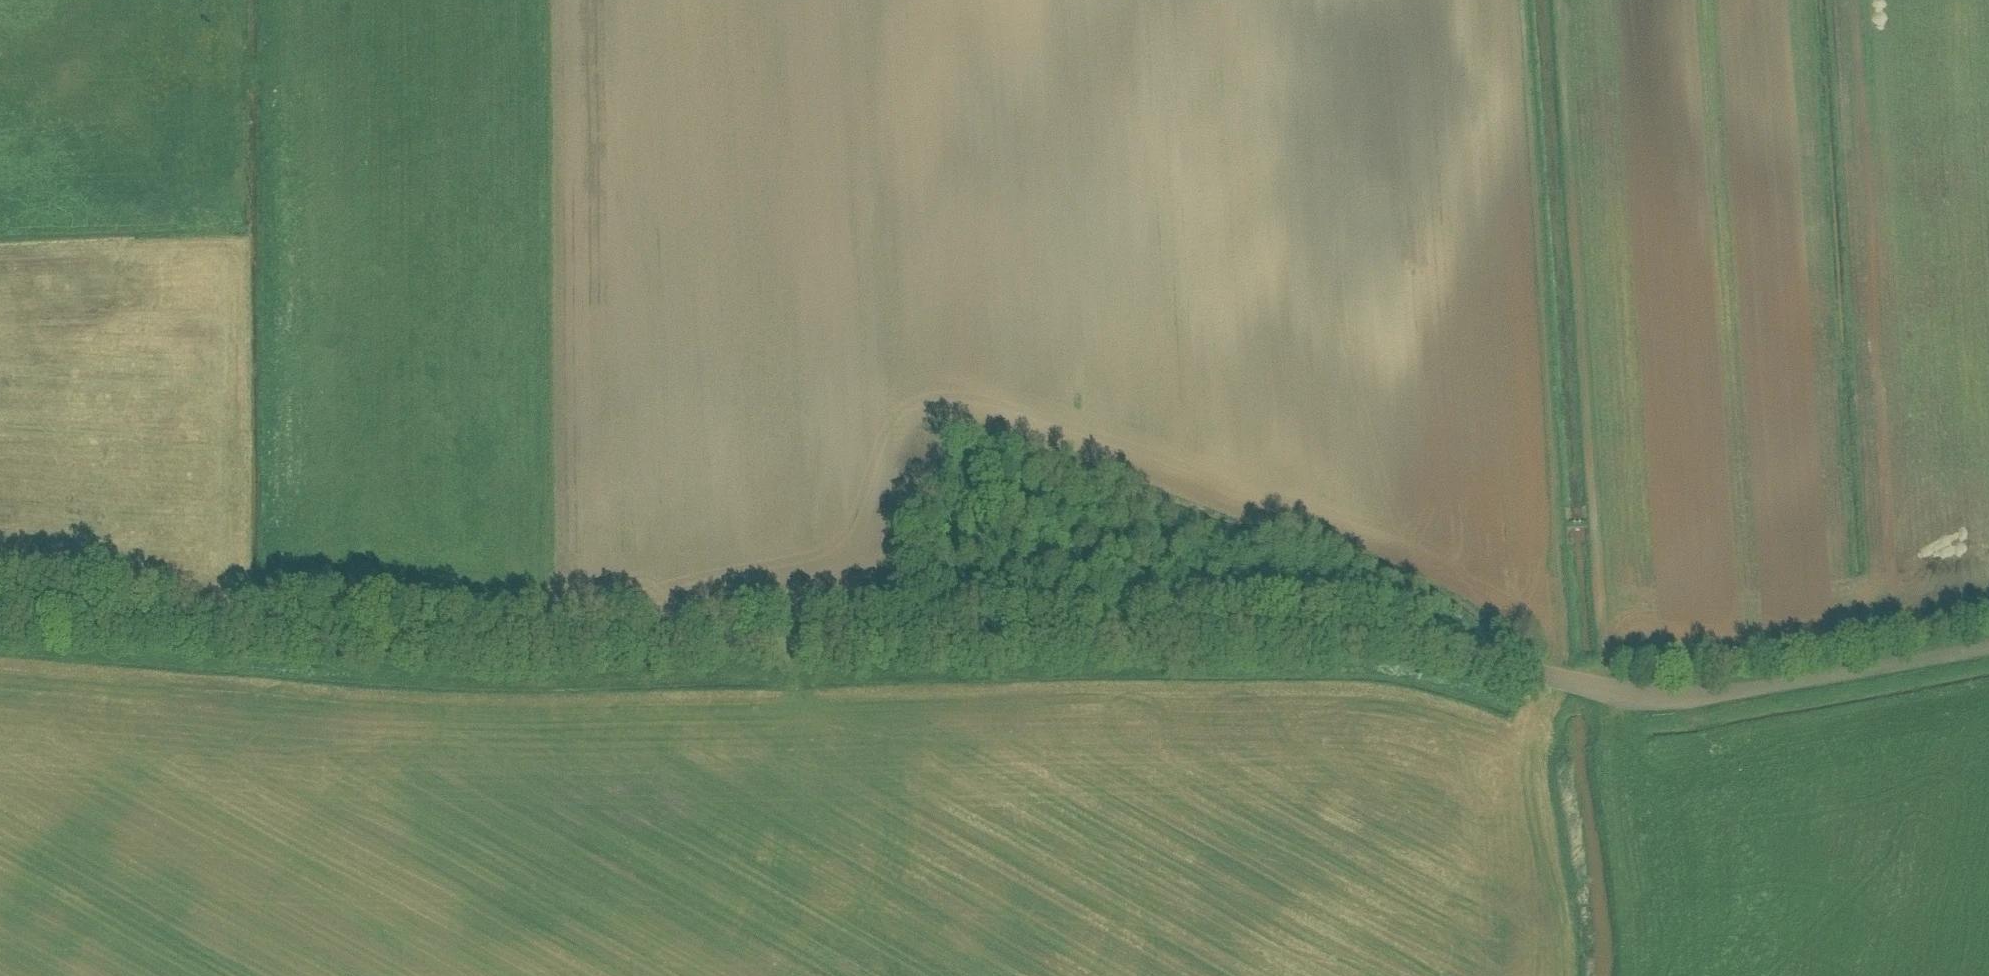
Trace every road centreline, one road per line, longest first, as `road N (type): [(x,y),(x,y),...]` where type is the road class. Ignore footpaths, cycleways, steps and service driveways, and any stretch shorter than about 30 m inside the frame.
road 1 (unclassified): [(1988,646),(1673,699),(1413,645),(1332,638),(383,650),(0,618)]

